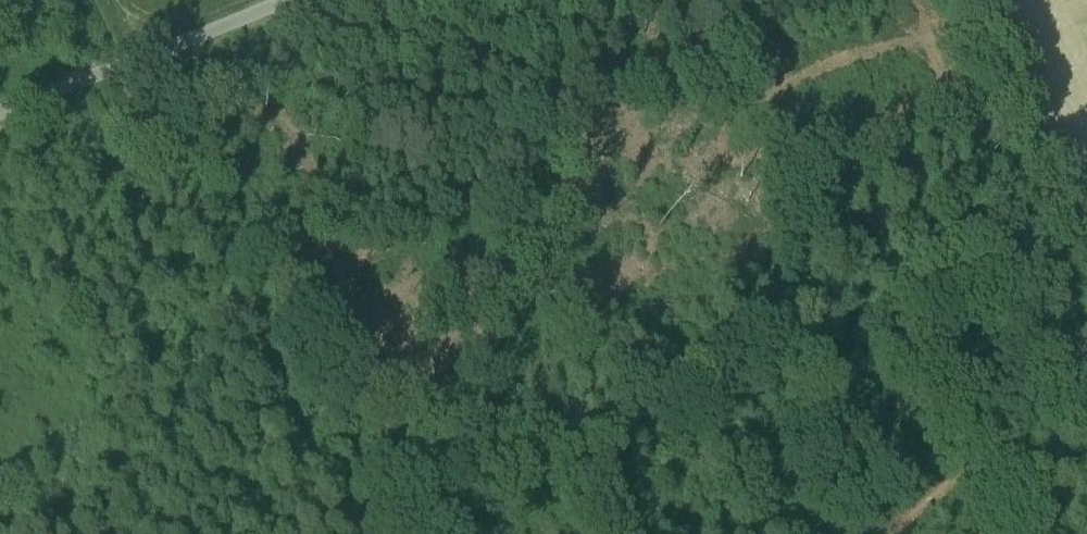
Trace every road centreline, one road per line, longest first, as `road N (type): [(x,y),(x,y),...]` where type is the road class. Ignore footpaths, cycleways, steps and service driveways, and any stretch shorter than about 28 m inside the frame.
road 1 (track): [(353,0),(0,171)]

